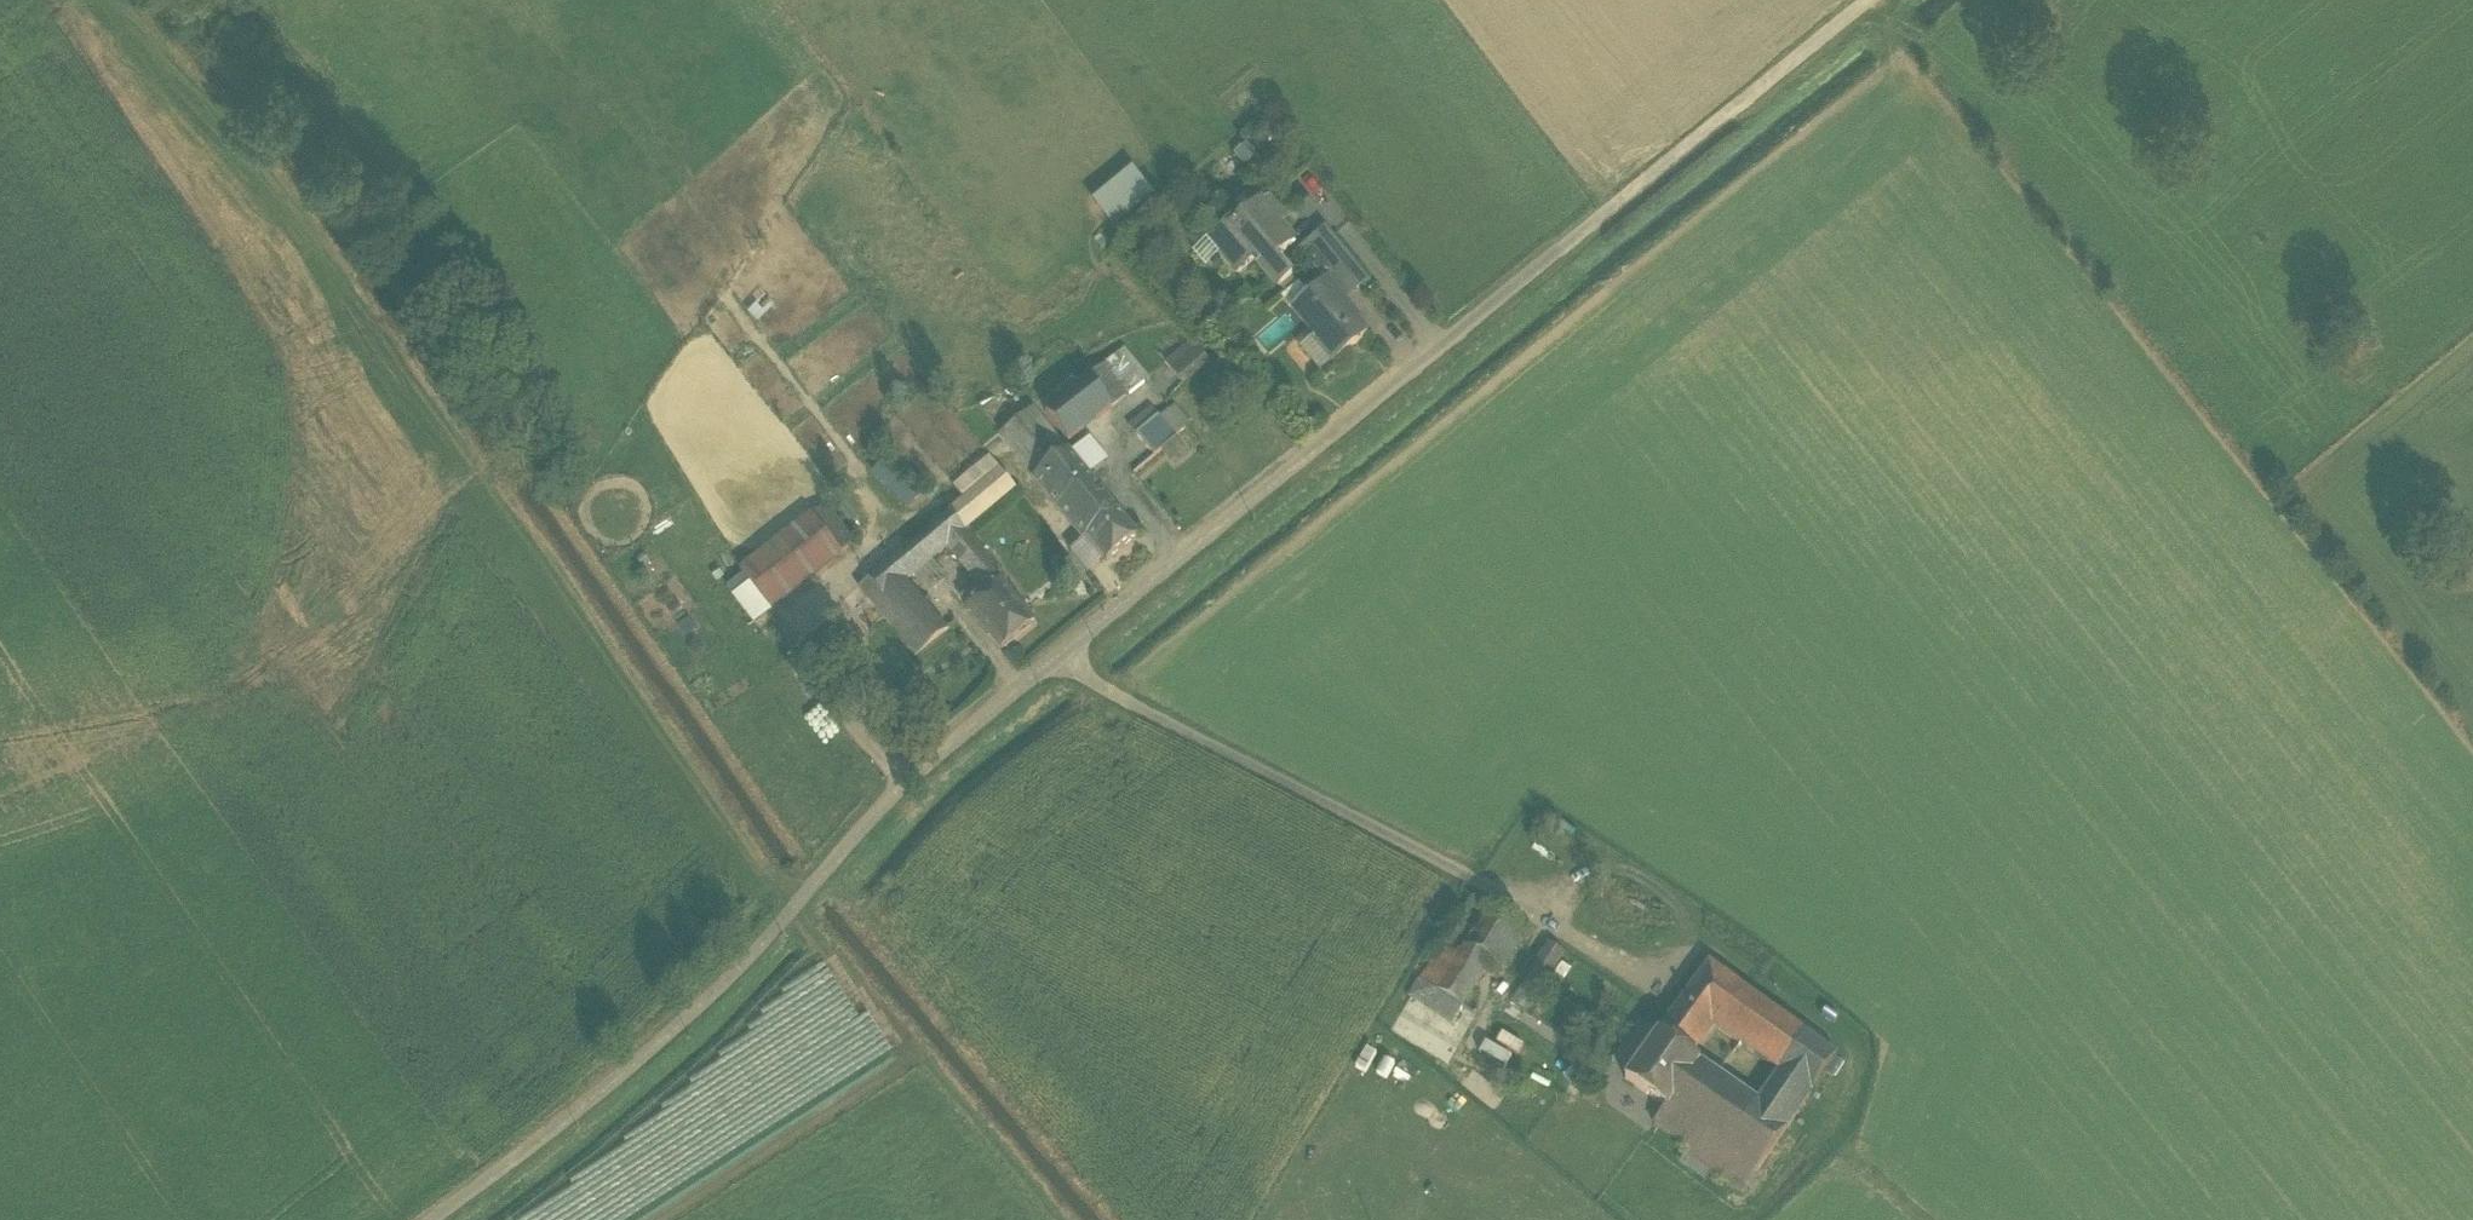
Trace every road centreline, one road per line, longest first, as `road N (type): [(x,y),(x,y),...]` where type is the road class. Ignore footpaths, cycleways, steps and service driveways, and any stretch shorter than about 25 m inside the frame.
road 1 (unclassified): [(1868,0),(1460,342),(1053,662),(901,793),(693,1012),(434,1219)]
road 2 (track): [(1053,662),(1478,881),(1654,984),(1697,950),(1725,954),(1856,1049),(1836,1139),(1921,1219)]

